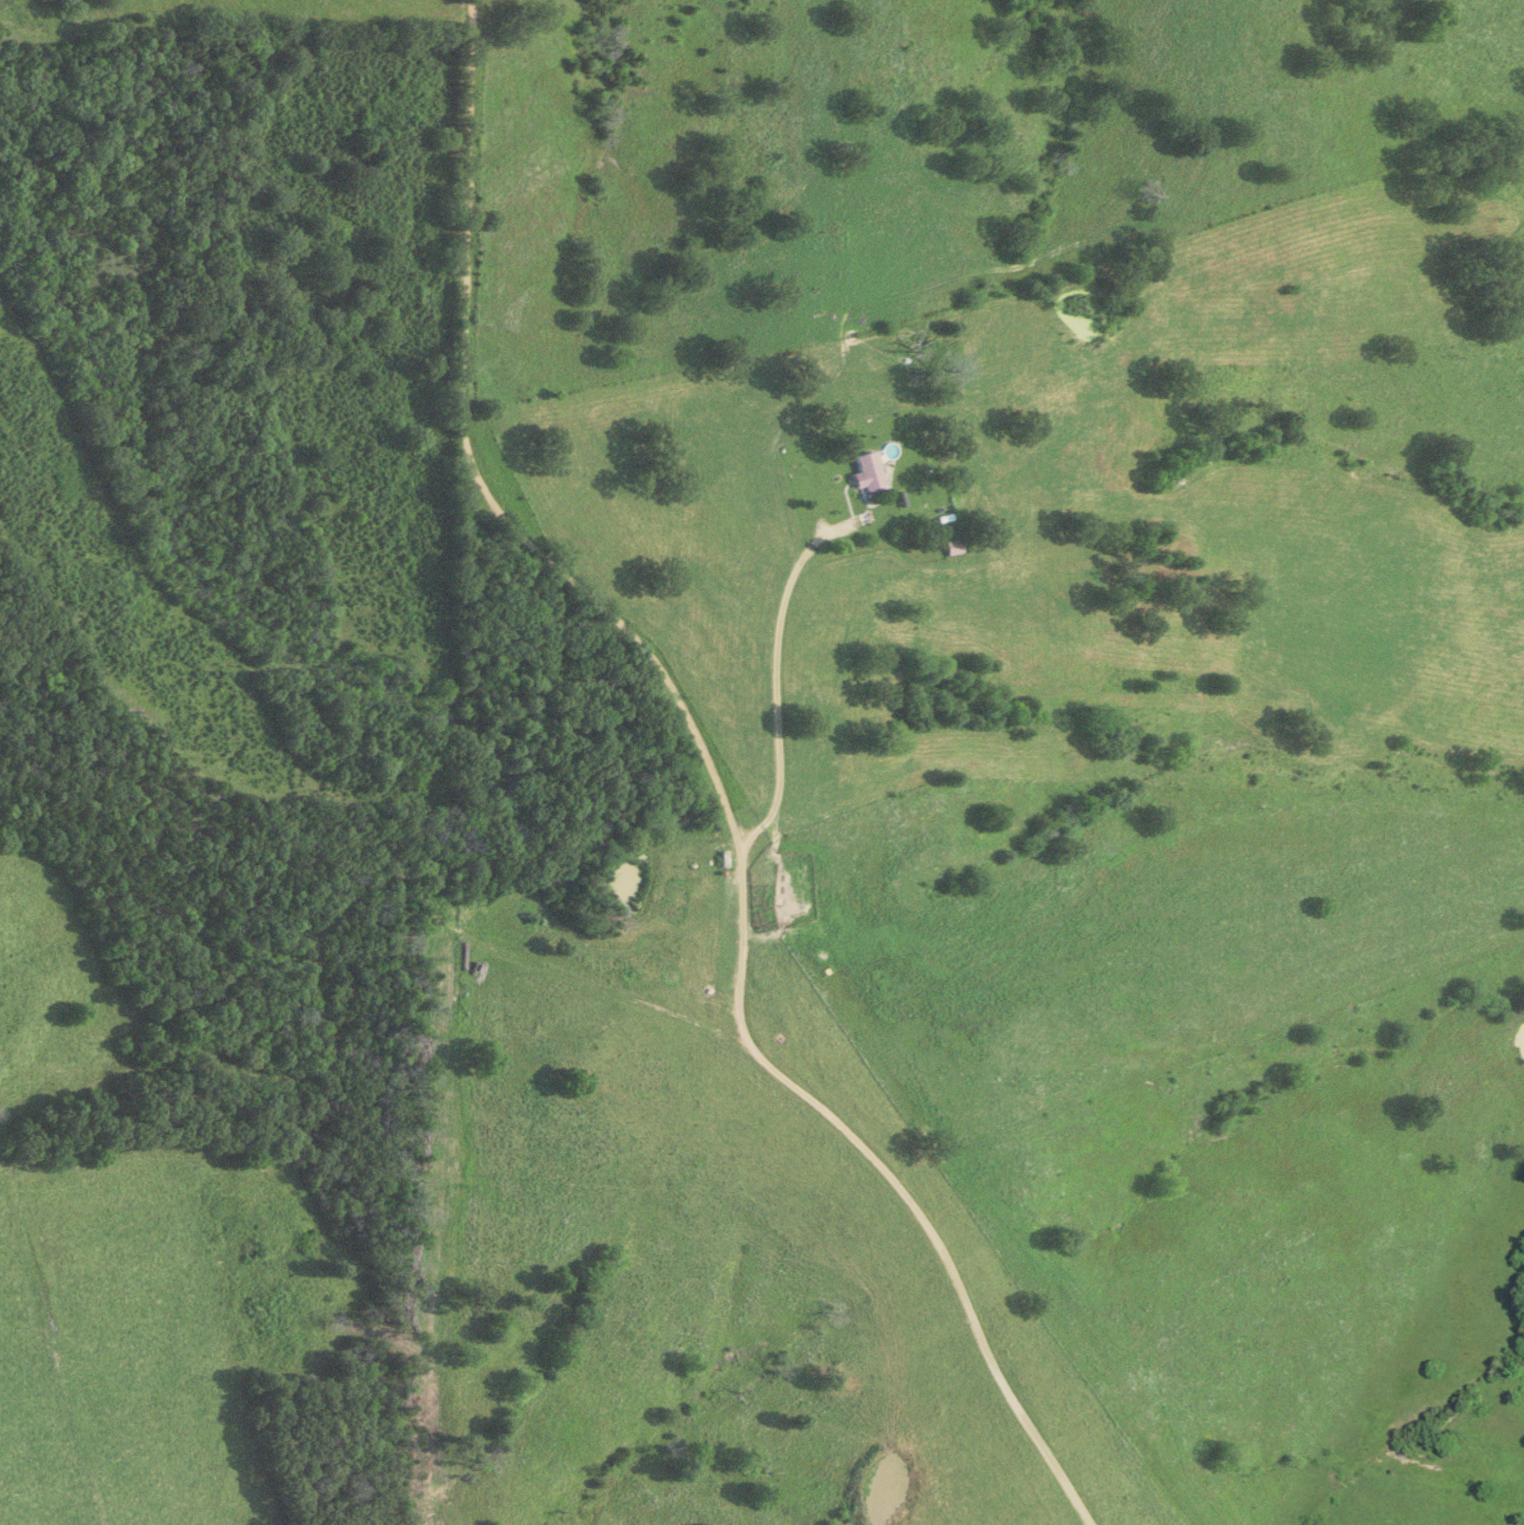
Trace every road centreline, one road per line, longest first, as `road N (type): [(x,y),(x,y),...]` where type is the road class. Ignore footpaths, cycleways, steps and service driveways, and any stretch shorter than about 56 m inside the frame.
road 1 (residential): [(1091,1524),(1008,1395),(909,1198),(882,1162),(756,1059),(735,993),(744,944),(731,820),(670,685),(610,612),(515,538),(471,480),(463,433),(475,0)]
road 2 (residential): [(751,1047),(482,944),(447,916),(419,877),(397,875),(341,912),(311,949),(331,1055),(323,1070),(303,1082),(276,1082),(208,1058),(99,1087),(0,1135)]
road 3 (residential): [(735,844),(770,812),(779,786),(781,622),(800,569),(826,537),(880,507)]

